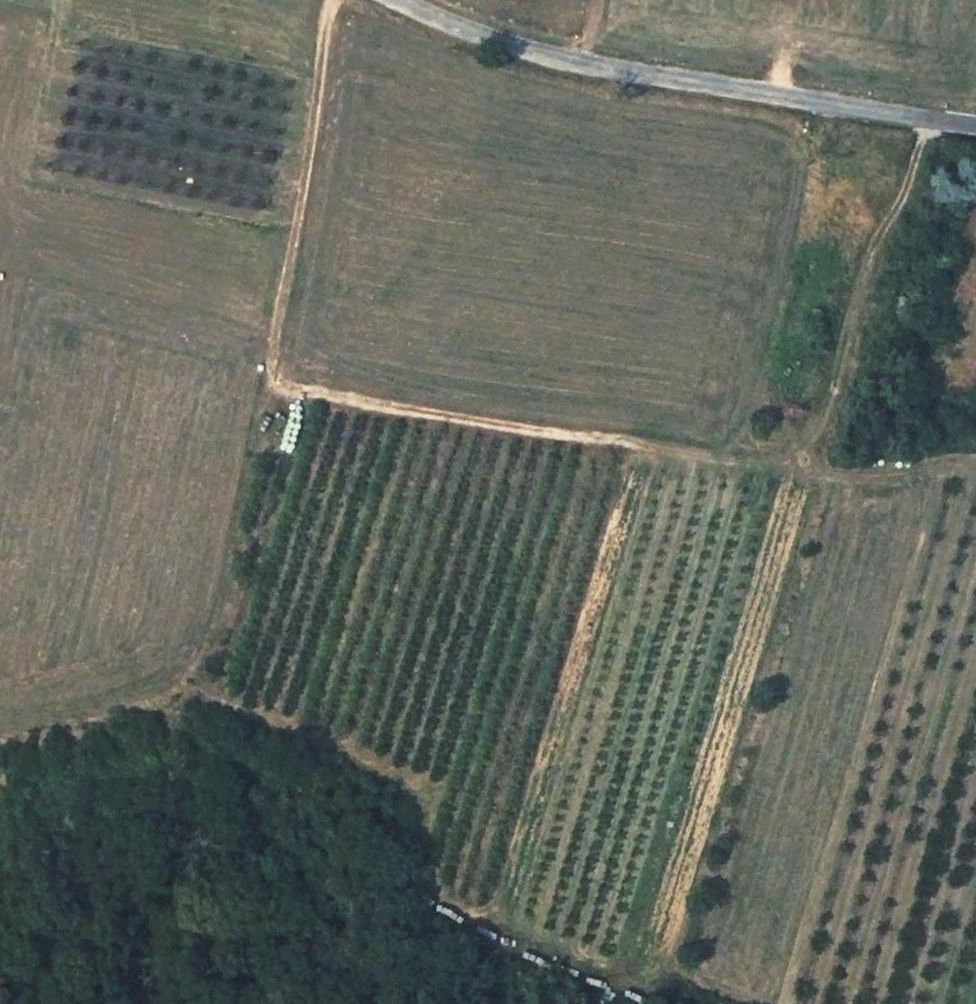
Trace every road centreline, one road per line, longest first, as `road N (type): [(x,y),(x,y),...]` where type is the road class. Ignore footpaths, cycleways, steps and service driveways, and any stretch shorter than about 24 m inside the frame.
road 1 (unclassified): [(975,125),(543,50),(413,0)]

